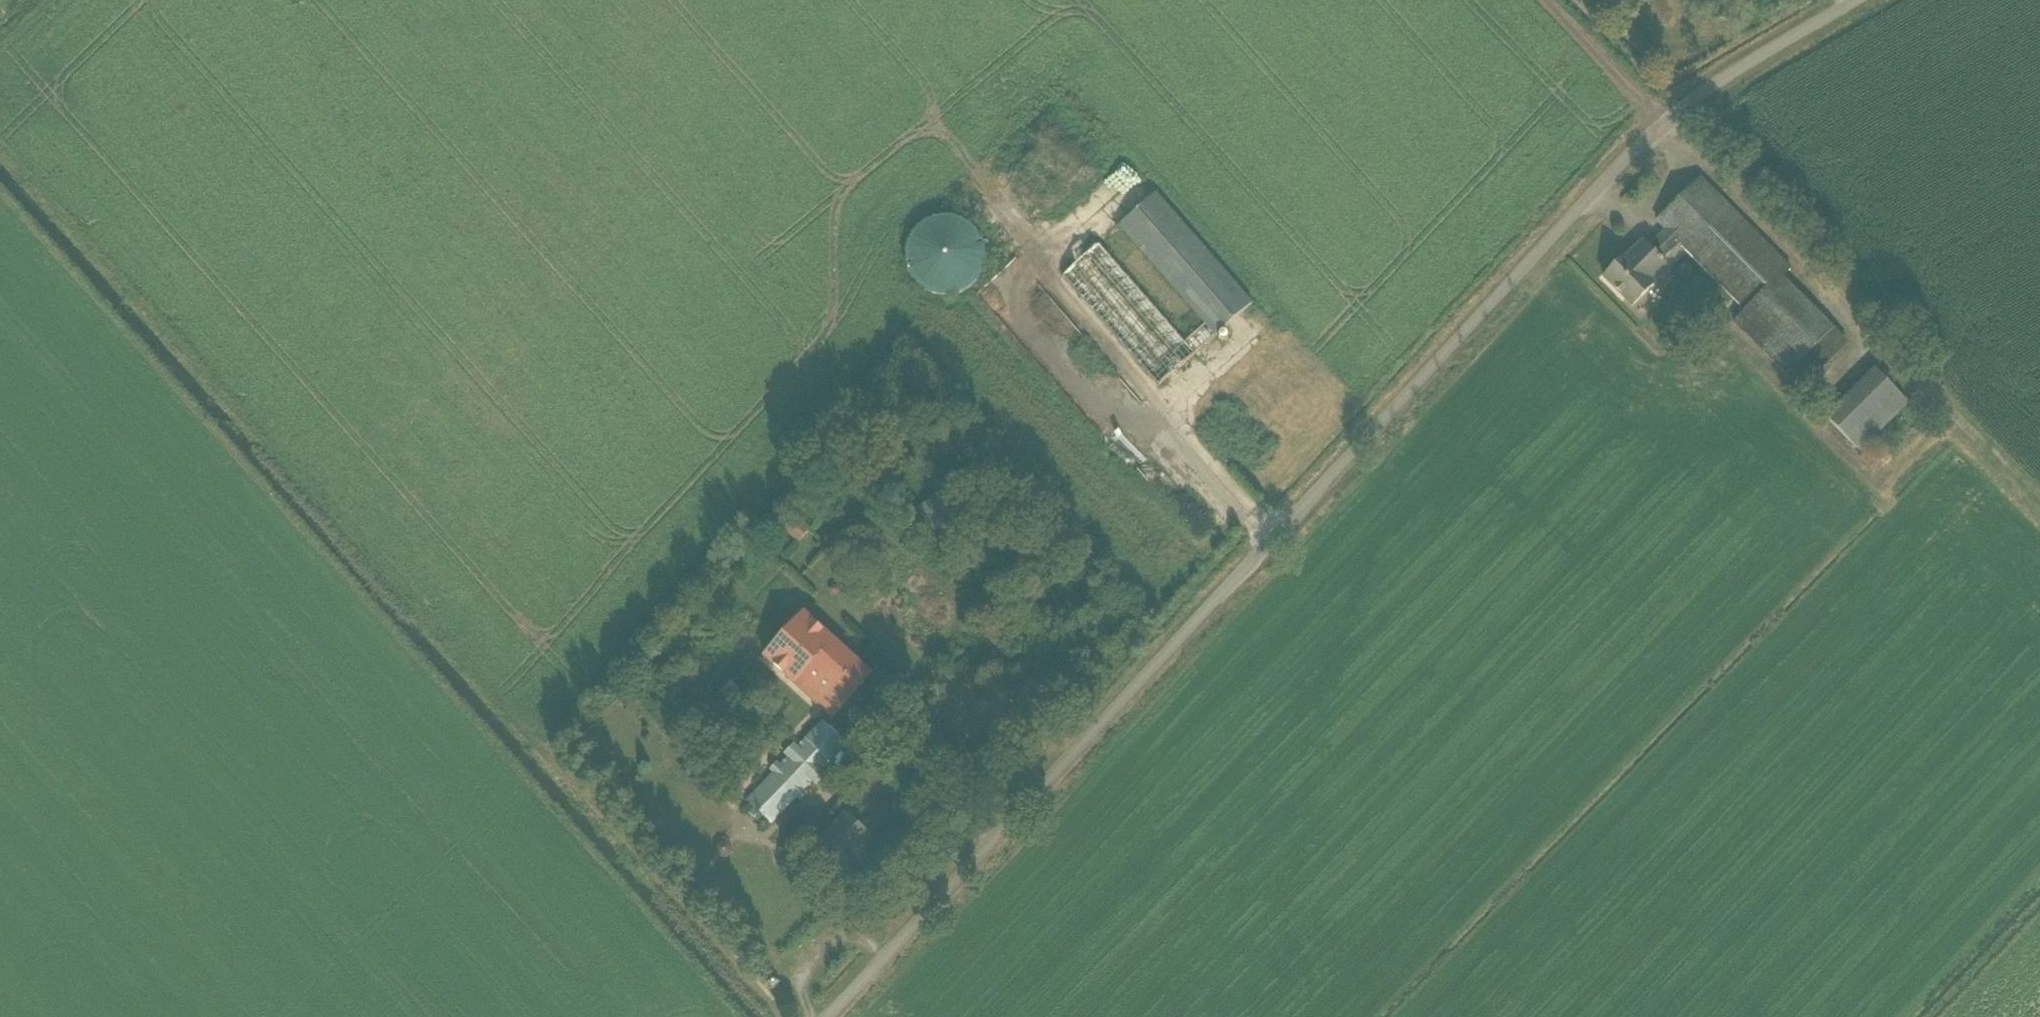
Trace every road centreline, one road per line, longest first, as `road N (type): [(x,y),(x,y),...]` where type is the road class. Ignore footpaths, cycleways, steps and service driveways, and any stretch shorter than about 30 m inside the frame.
road 1 (unclassified): [(827,1016),(1668,115),(1867,0)]

